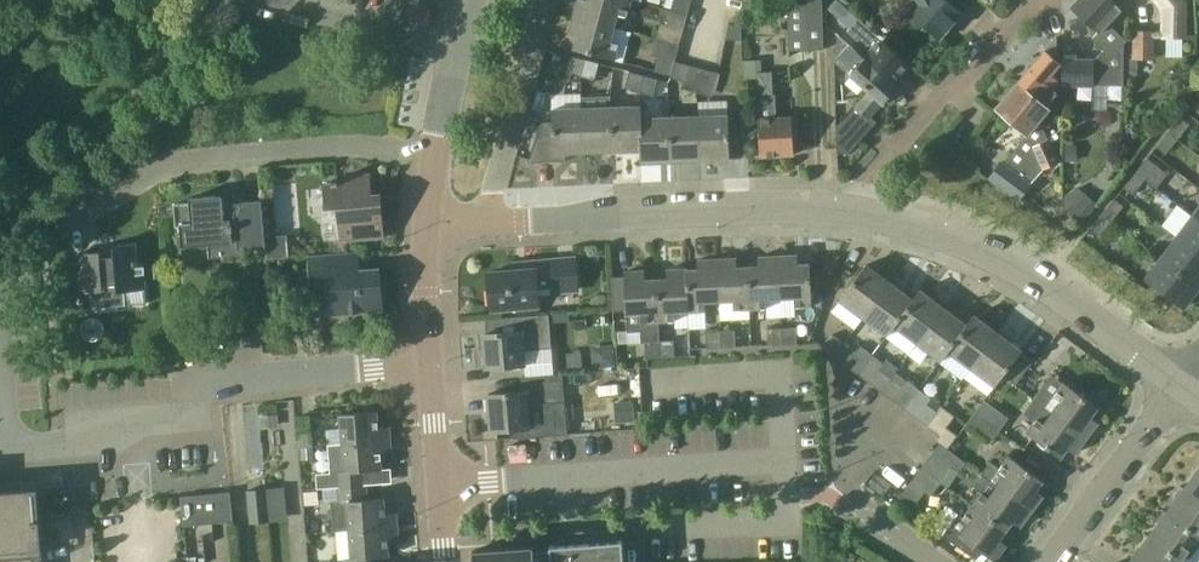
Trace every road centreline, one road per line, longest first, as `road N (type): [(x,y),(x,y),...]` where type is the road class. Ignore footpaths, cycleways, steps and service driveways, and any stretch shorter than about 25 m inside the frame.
road 1 (residential): [(59,455),(203,442),(198,389),(428,373)]
road 2 (residential): [(852,211),(972,246),(1043,282),(1183,383)]
road 3 (residential): [(480,214),(852,211)]
road 4 (residential): [(95,204),(155,173),(225,154),(431,151)]
road 5 (residential): [(852,211),(865,181),(1030,0)]
road 6 (unclassified): [(1044,561),(1183,383)]
road 7 (residential): [(480,214),(539,0)]
road 8 (unclassified): [(921,561),(857,520),(846,389)]
road 9 (unclassified): [(435,561),(428,373)]
road 10 (residential): [(458,40),(300,0)]
road 11 (unclassified): [(428,373),(428,211)]

